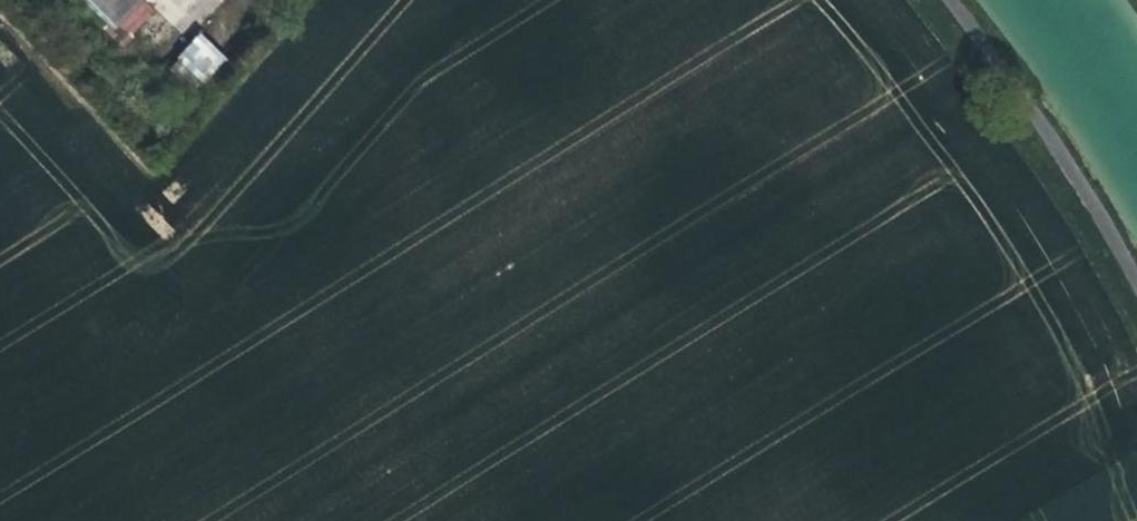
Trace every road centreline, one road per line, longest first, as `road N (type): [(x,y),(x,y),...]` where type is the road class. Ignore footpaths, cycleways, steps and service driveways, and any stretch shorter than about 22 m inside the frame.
road 1 (track): [(1136,443),(1104,368),(960,121),(849,0)]
road 2 (track): [(333,0),(159,188),(0,25)]

